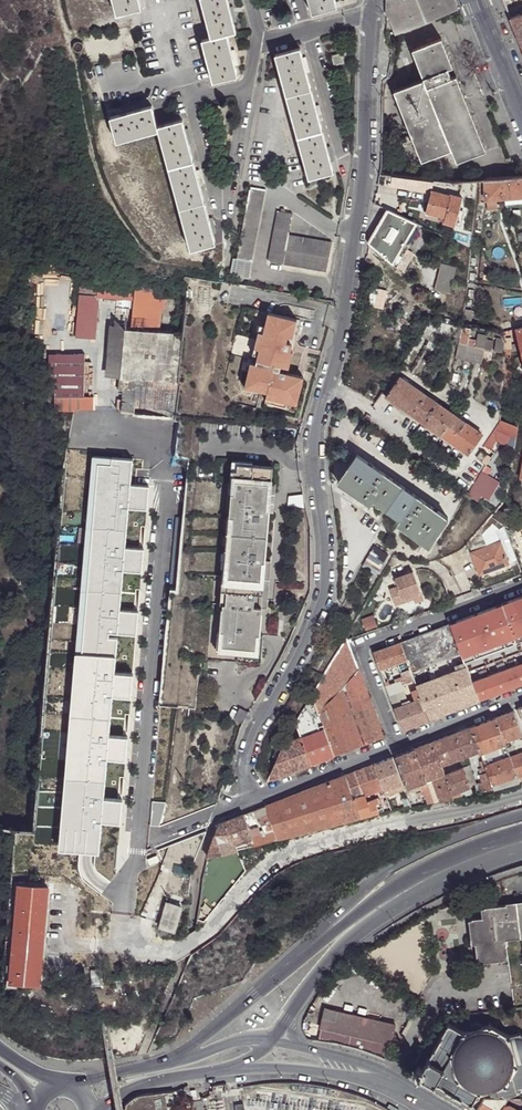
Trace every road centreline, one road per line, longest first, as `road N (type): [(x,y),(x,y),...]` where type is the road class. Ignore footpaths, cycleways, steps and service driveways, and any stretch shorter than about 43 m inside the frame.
road 1 (residential): [(370,0),(354,232),(312,440),(323,596),(254,734),(244,769),(251,798),(397,743)]
road 2 (secondary): [(521,817),(392,871),(286,970)]
road 3 (residential): [(521,588),(367,647),(397,743)]
road 4 (secondary): [(278,1039),(324,972),(415,885)]
road 5 (secondary): [(415,885),(286,970)]
road 6 (tertiary): [(232,1068),(386,1078)]
road 7 (secondary): [(102,1109),(165,1079),(232,1068)]
road 8 (residential): [(397,743),(521,696)]
road 9 (secondary): [(286,970),(189,1054)]
road 10 (tertiary): [(476,0),(521,113)]

